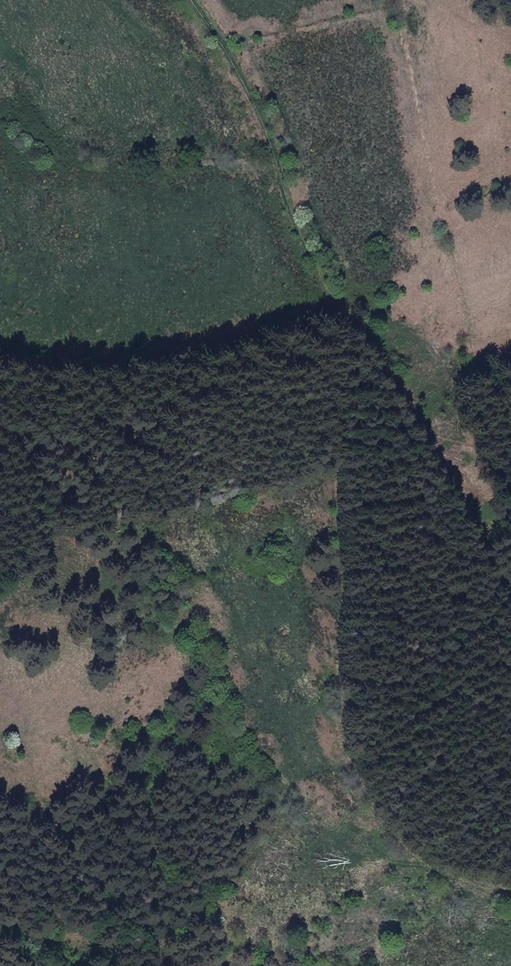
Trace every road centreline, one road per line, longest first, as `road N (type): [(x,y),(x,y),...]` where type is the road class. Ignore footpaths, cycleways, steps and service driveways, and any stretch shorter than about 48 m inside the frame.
road 1 (track): [(194,0),(266,117),(292,217),(340,310),(364,738),(396,821),(510,884)]
road 2 (track): [(340,310),(381,359),(510,603)]

